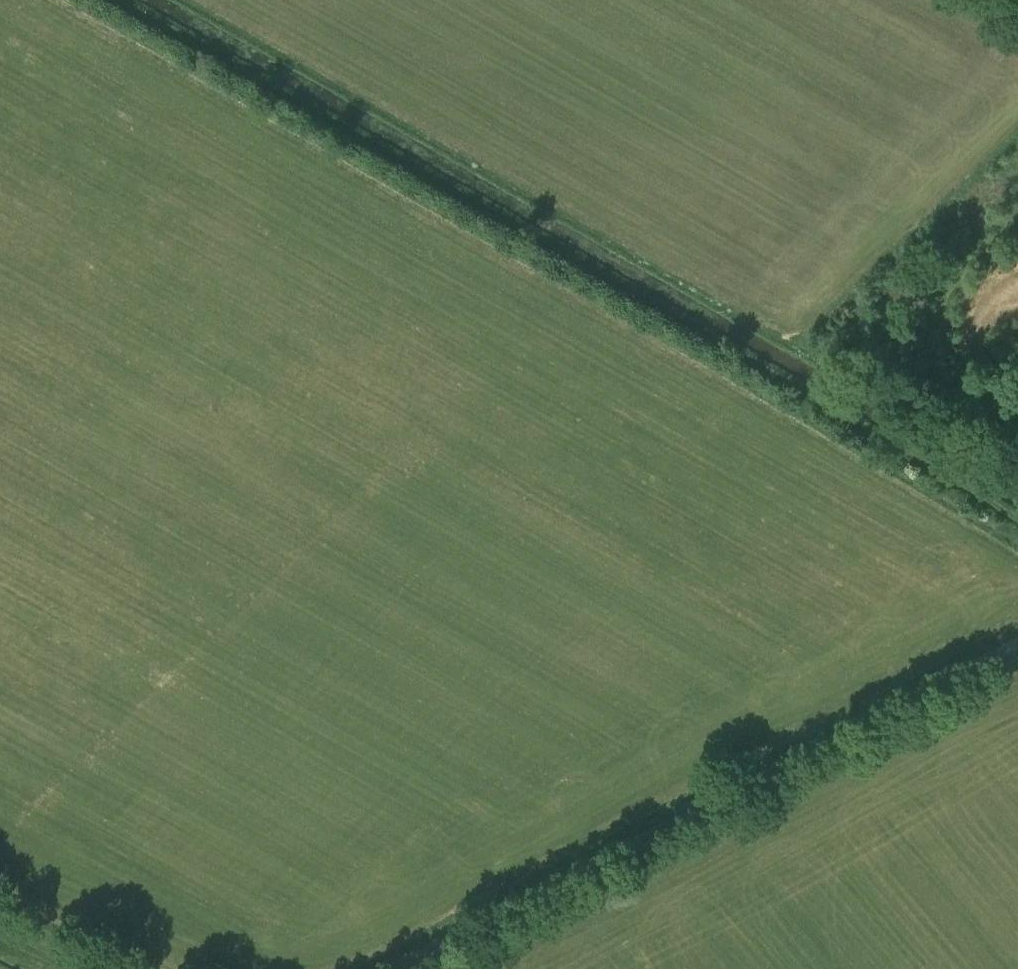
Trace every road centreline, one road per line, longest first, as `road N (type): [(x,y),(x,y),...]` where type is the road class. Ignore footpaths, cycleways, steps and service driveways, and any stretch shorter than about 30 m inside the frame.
road 1 (unclassified): [(382,968),(1017,644)]

